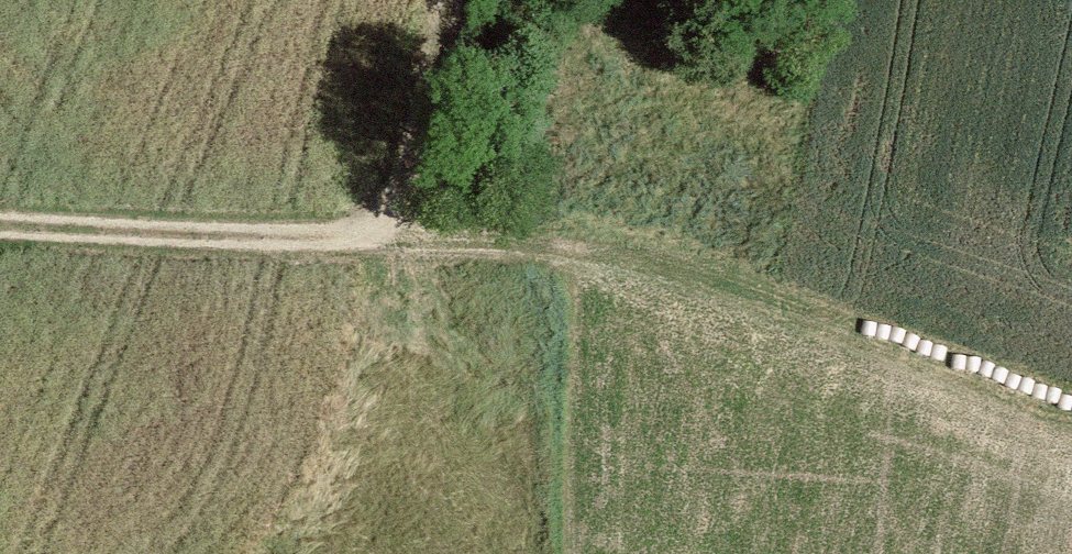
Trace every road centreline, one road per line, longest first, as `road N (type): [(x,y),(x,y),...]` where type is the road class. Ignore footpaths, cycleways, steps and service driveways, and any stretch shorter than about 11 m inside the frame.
road 1 (track): [(375,231),(552,236),(753,295),(1071,405)]
road 2 (track): [(450,0),(399,206),(375,231),(287,246),(0,231)]
road 3 (track): [(552,236),(548,553)]

